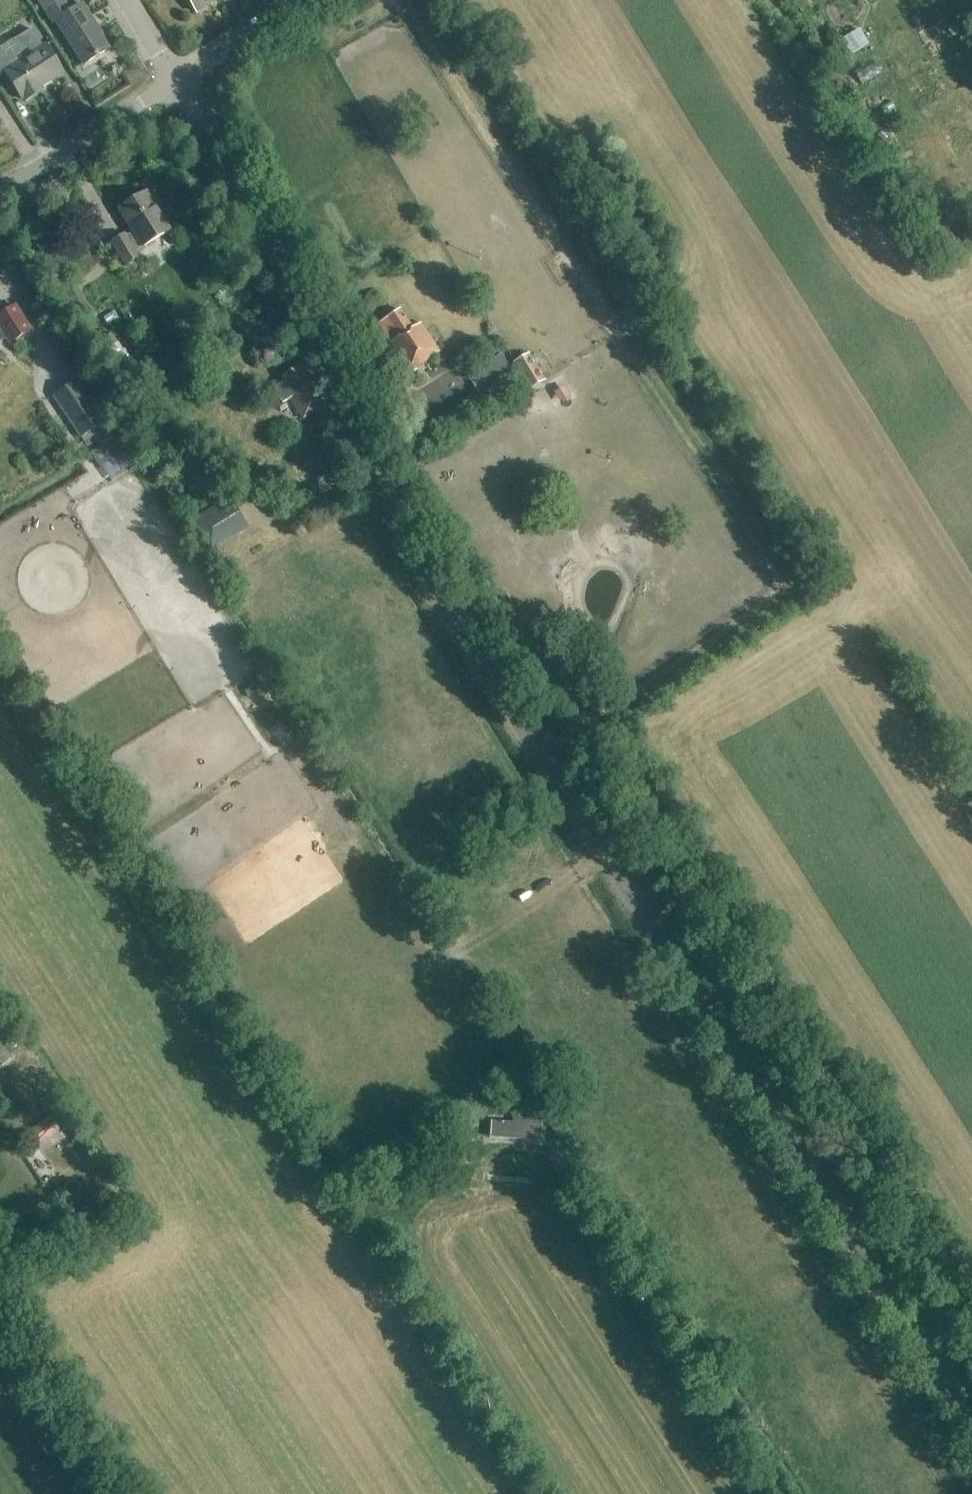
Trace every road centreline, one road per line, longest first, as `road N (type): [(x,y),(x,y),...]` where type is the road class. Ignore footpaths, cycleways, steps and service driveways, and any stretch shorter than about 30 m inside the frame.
road 1 (unclassified): [(971,1426),(432,587),(288,267),(175,81)]
road 2 (residential): [(0,190),(175,81)]
road 3 (residential): [(175,81),(310,0)]

